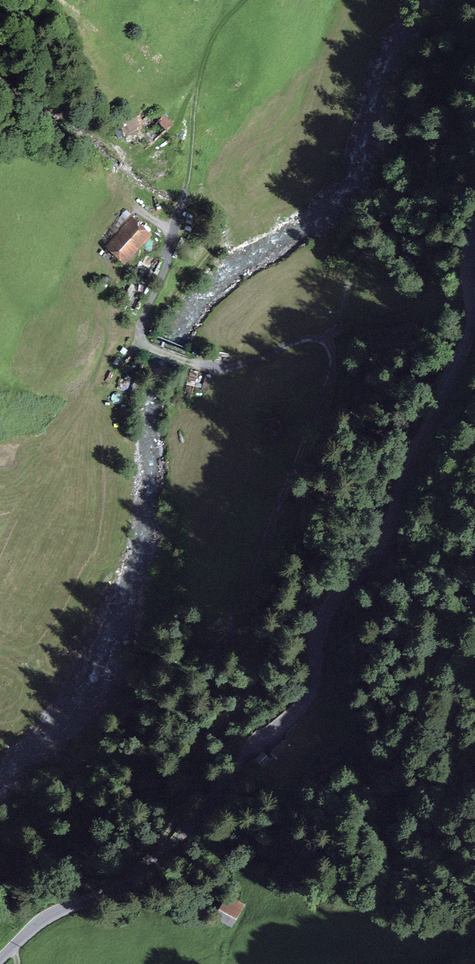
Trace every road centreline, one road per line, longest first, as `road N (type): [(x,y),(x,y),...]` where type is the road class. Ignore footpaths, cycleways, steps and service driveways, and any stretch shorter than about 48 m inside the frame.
road 1 (tertiary): [(474,239),(468,339),(412,454),(379,554),(320,632),(299,710),(260,740),(131,879),(56,913),(0,960)]
road 2 (track): [(173,231),(141,338),(228,367),(308,337),(334,355),(246,594),(230,613),(230,634),(256,674),(253,690),(222,722),(174,820),(182,832)]
road 3 (track): [(242,0),(210,46),(173,231)]

